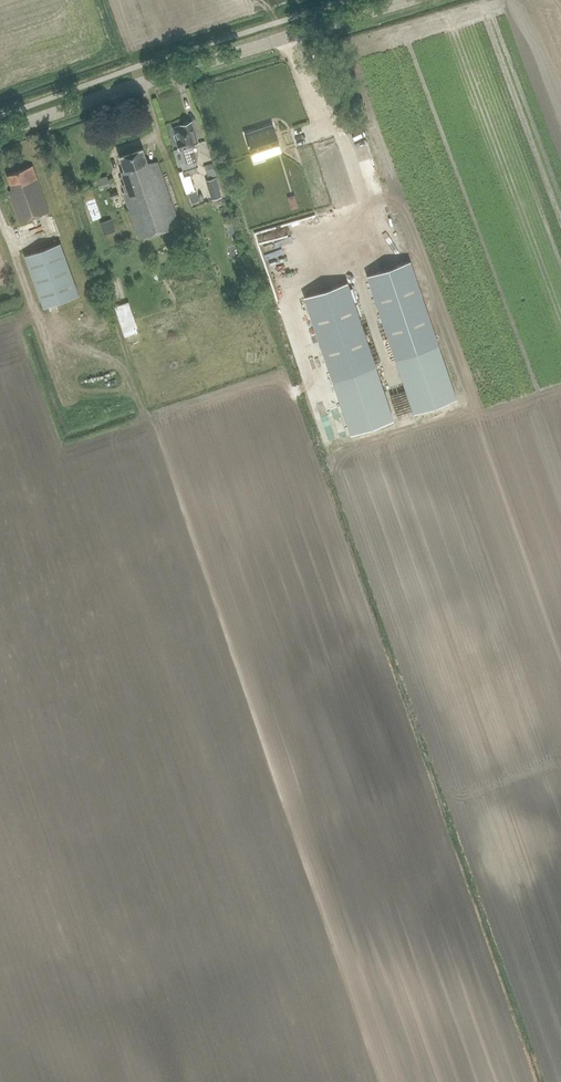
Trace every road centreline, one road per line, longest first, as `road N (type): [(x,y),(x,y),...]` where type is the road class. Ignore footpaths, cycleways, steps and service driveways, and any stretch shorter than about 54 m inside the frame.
road 1 (track): [(15,260),(41,319),(105,336),(124,362),(372,1081)]
road 2 (tertiary): [(0,135),(410,0)]

